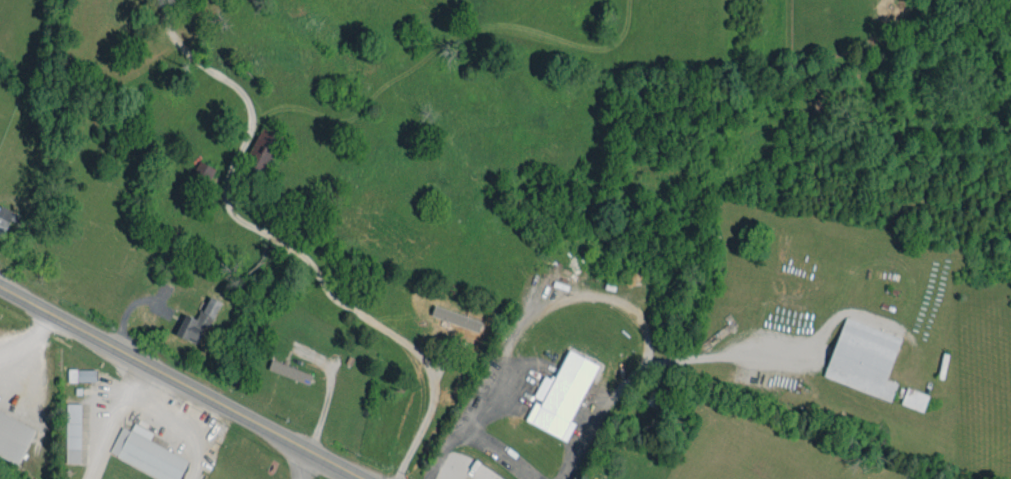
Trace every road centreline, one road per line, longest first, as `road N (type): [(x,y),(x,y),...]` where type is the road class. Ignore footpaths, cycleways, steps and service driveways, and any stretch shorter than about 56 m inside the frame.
road 1 (primary): [(0,285),(367,478)]

